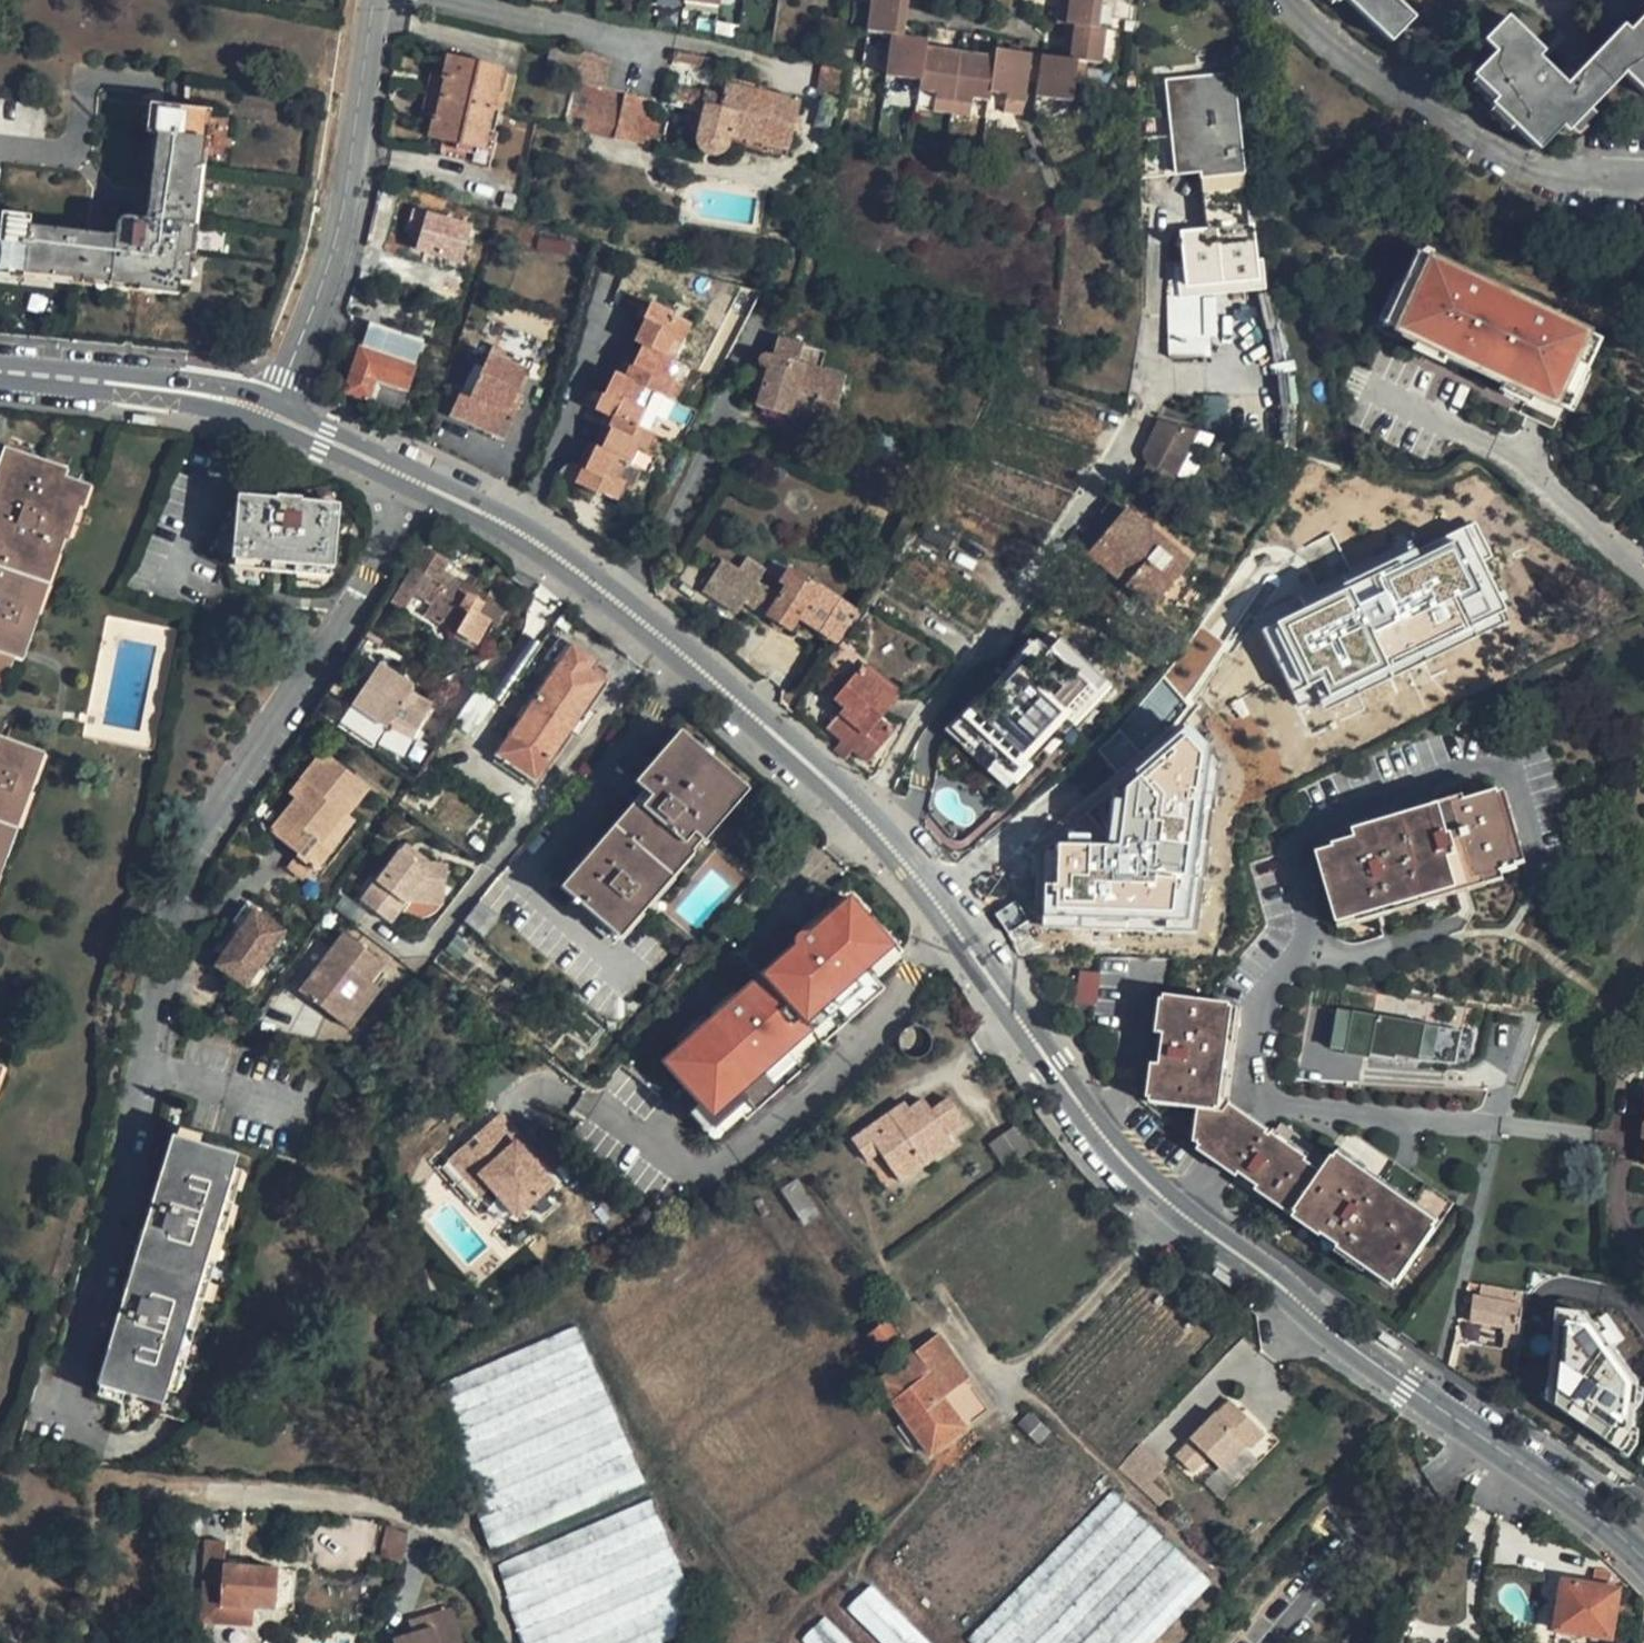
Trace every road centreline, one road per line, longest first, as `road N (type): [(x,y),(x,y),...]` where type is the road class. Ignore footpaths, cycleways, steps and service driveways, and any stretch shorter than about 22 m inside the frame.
road 1 (unclassified): [(869,827),(1126,1165),(1193,1226),(1569,1501),(1643,1568)]
road 2 (unclassified): [(269,411),(546,550),(632,615),(869,827)]
road 3 (residential): [(869,827),(1133,435),(1151,374),(1165,208)]
road 4 (residential): [(269,411),(338,236),(377,0)]
road 5 (residential): [(1643,176),(1506,163),(1348,59),(1286,0)]
road 6 (unclassified): [(0,375),(197,395),(269,411)]

